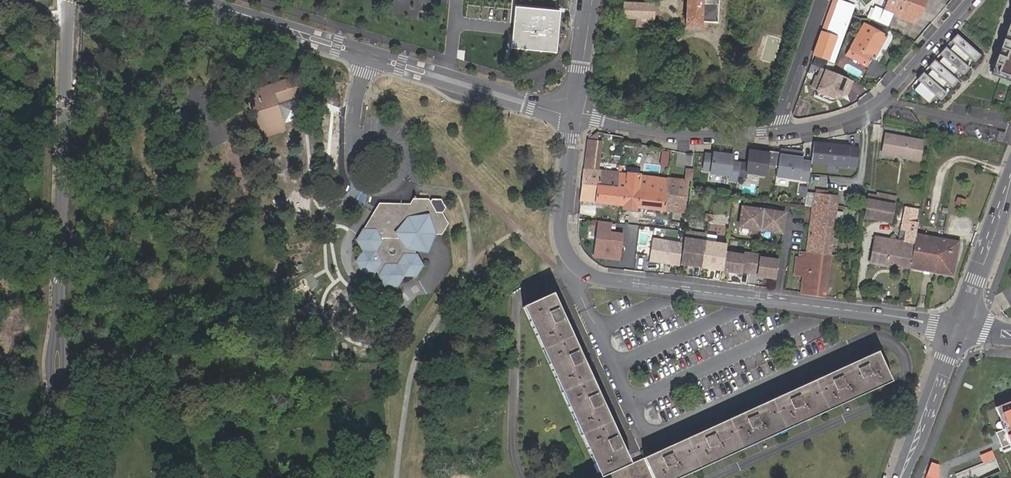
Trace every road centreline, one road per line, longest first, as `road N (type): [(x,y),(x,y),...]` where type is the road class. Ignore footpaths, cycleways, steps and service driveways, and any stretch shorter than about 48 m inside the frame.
road 1 (secondary): [(571,111),(561,234),(571,258),(593,276),(959,327)]
road 2 (secondary): [(194,0),(571,111)]
road 3 (residential): [(779,131),(869,107),(971,0)]
road 4 (residential): [(571,111),(689,135),(779,131)]
road 5 (secondary): [(959,327),(903,477)]
road 6 (secondary): [(1010,178),(959,327)]
road 7 (residential): [(825,0),(779,131)]

